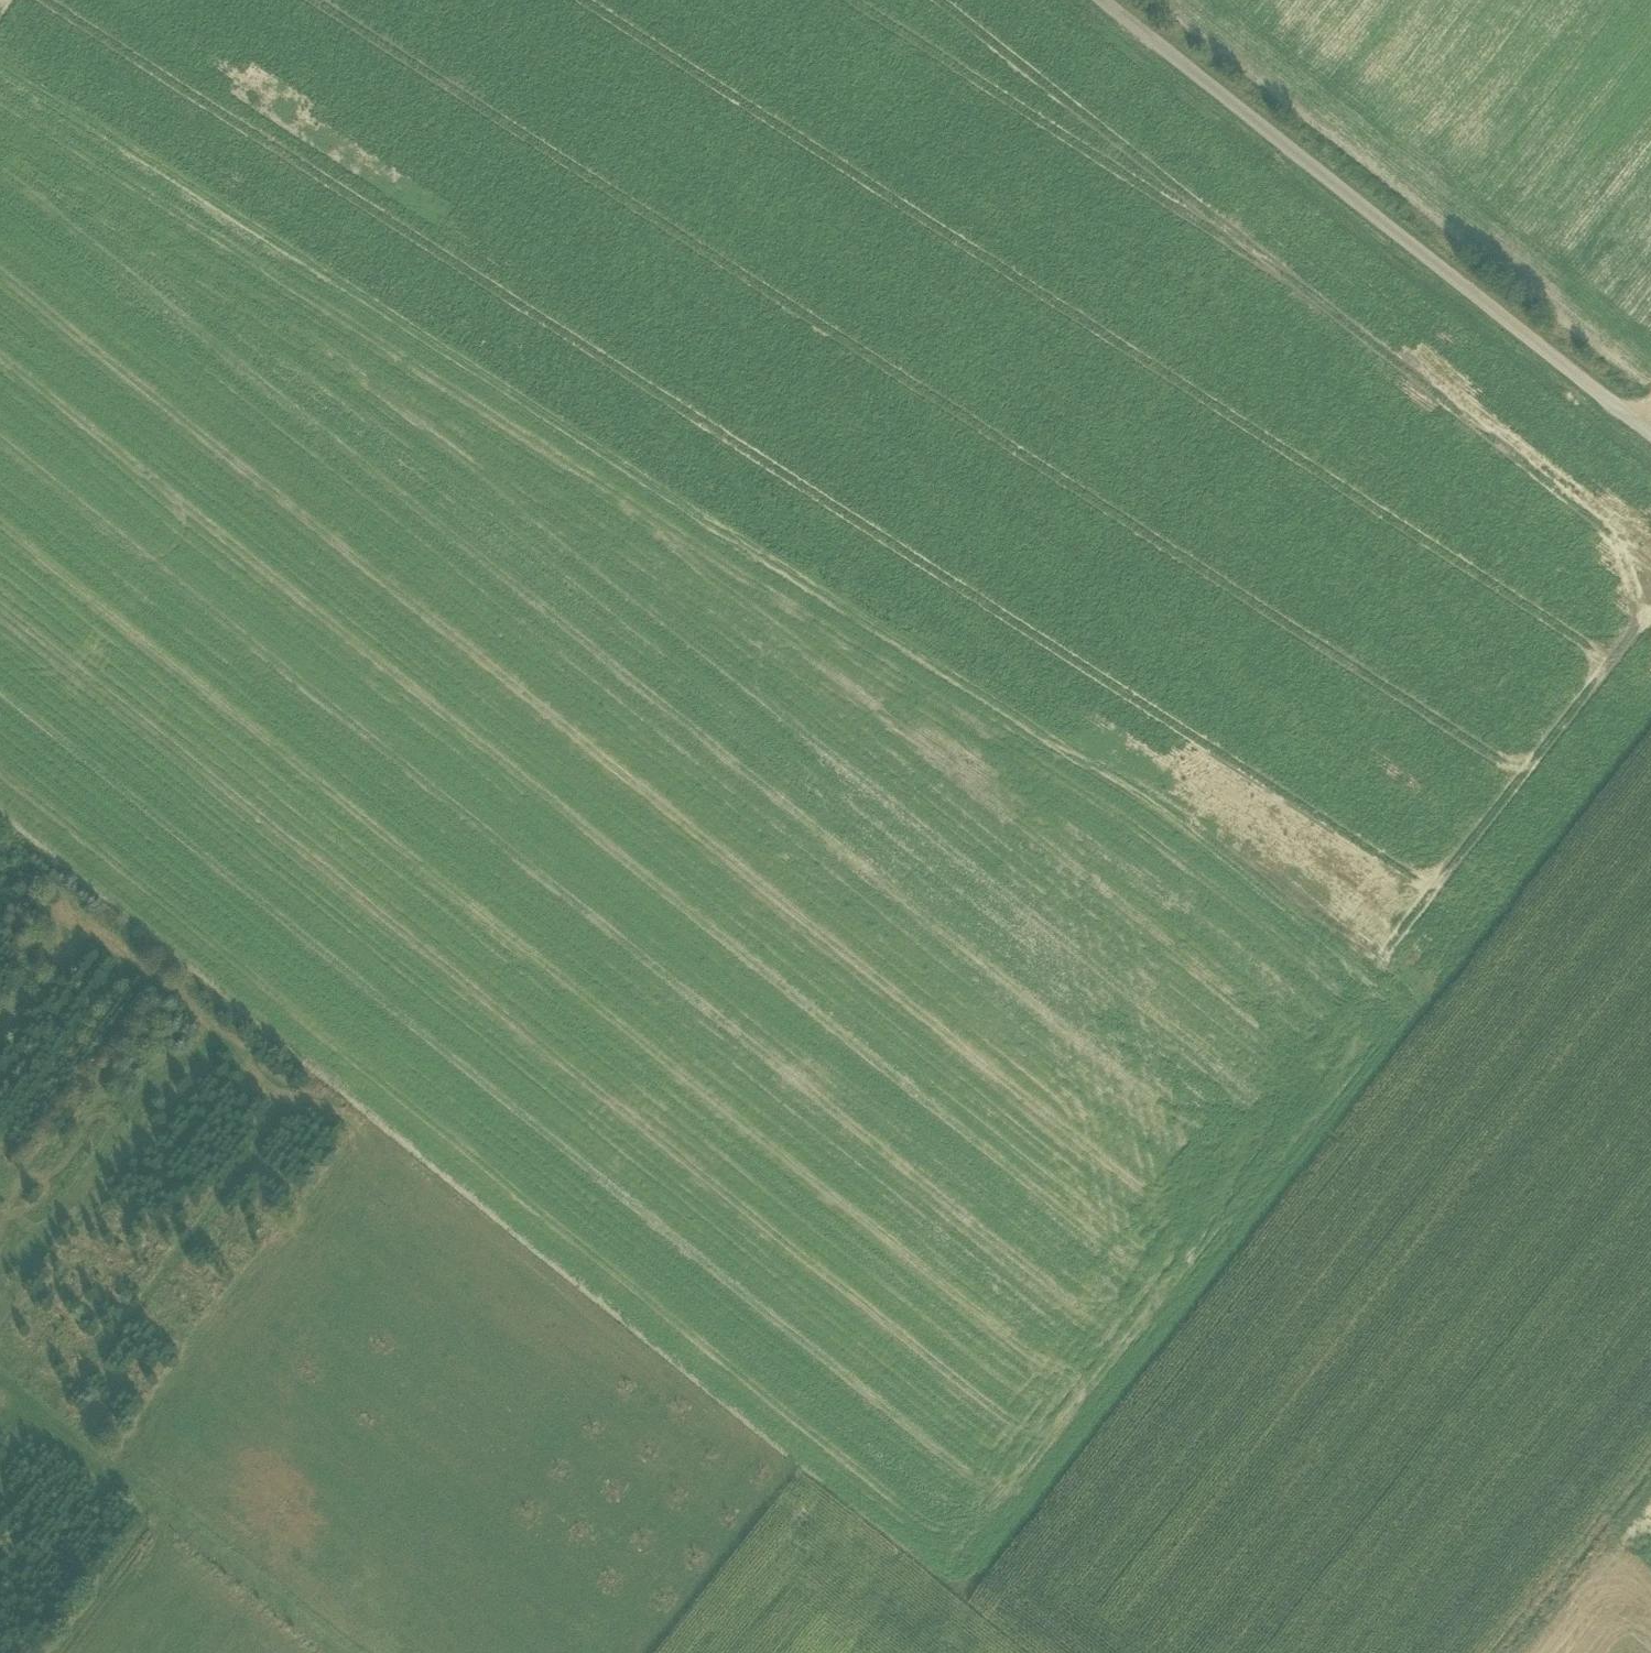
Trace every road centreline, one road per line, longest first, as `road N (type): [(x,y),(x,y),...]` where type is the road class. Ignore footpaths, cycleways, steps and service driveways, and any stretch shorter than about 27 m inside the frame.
road 1 (track): [(1650,436),(1098,0)]

